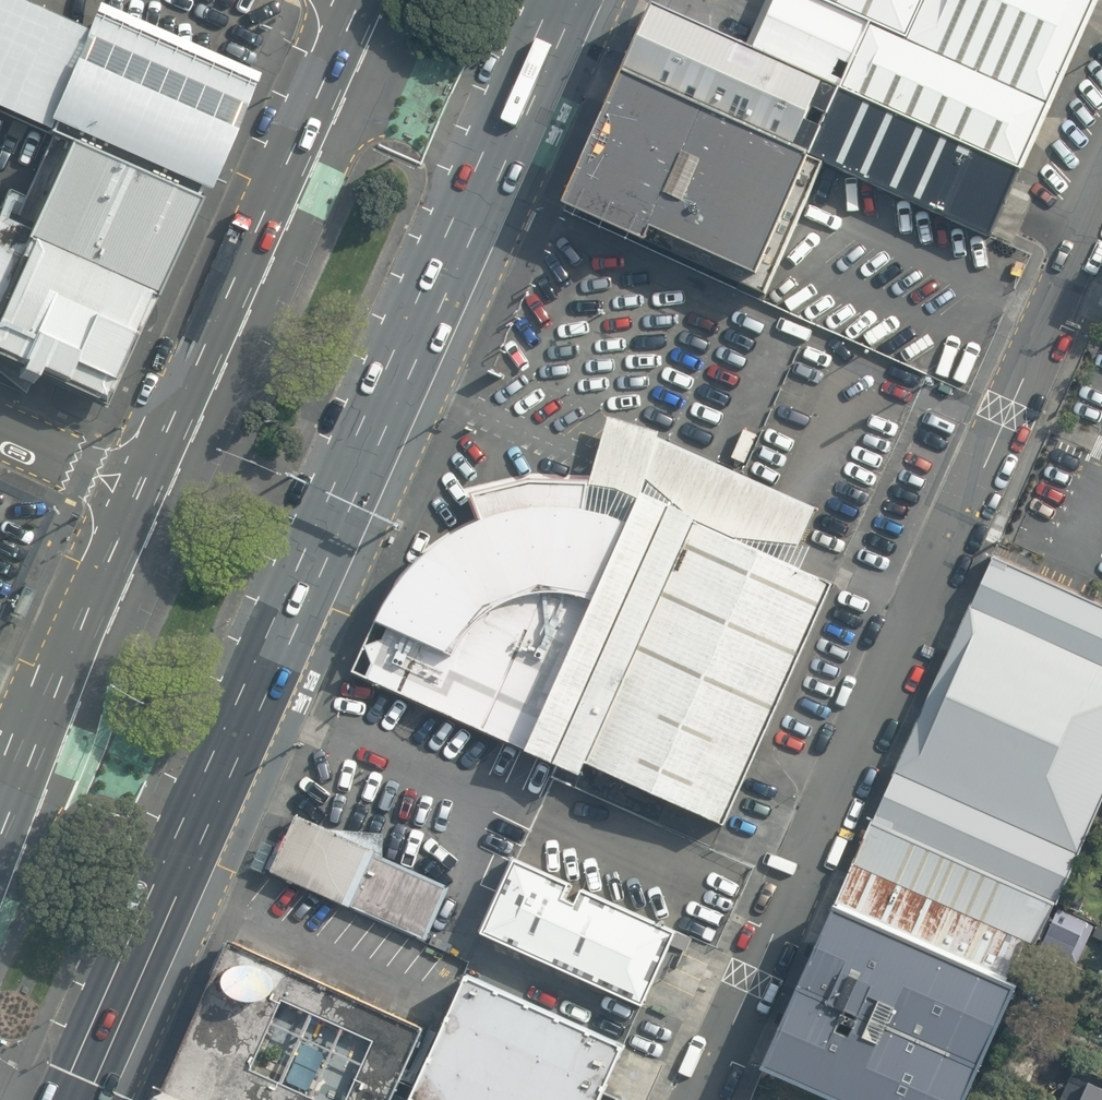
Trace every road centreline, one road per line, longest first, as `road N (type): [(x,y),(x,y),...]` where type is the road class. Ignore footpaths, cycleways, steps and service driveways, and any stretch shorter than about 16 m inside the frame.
road 1 (trunk): [(573,0),(81,1099)]
road 2 (residential): [(1101,187),(697,1099)]
road 3 (primary): [(145,491),(368,0)]
road 4 (primary): [(0,831),(145,491)]
road 5 (unclassified): [(145,491),(0,428)]

